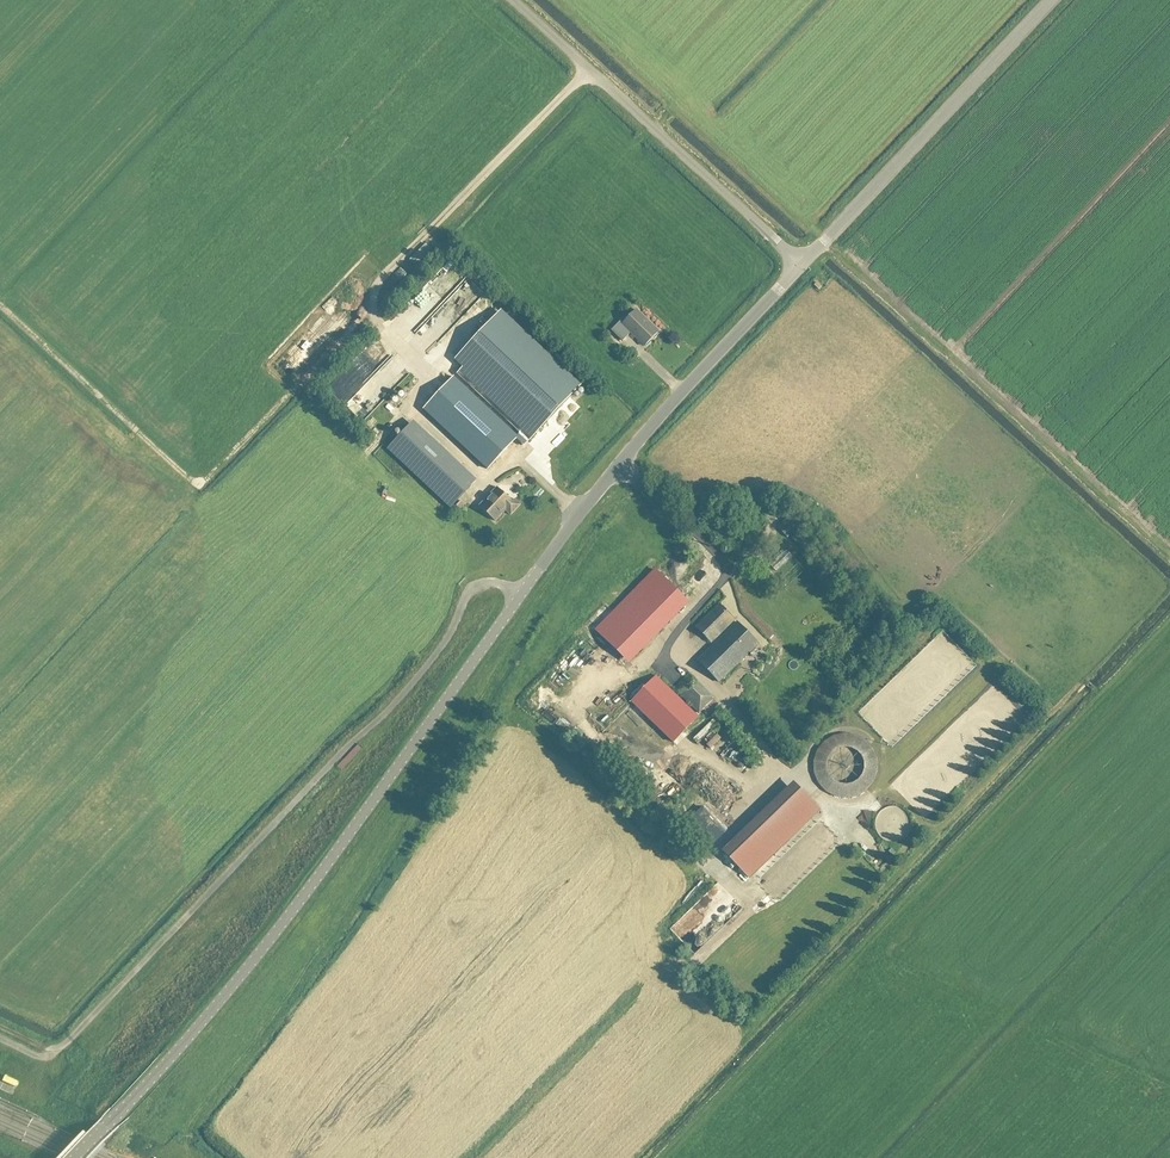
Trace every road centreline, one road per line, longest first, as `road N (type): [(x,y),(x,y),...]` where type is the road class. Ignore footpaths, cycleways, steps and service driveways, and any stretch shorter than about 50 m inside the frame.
road 1 (tertiary): [(75,1157),(278,927),(595,494),(799,263)]
road 2 (unclassified): [(799,263),(513,0)]
road 3 (tertiary): [(799,263),(1048,0)]

